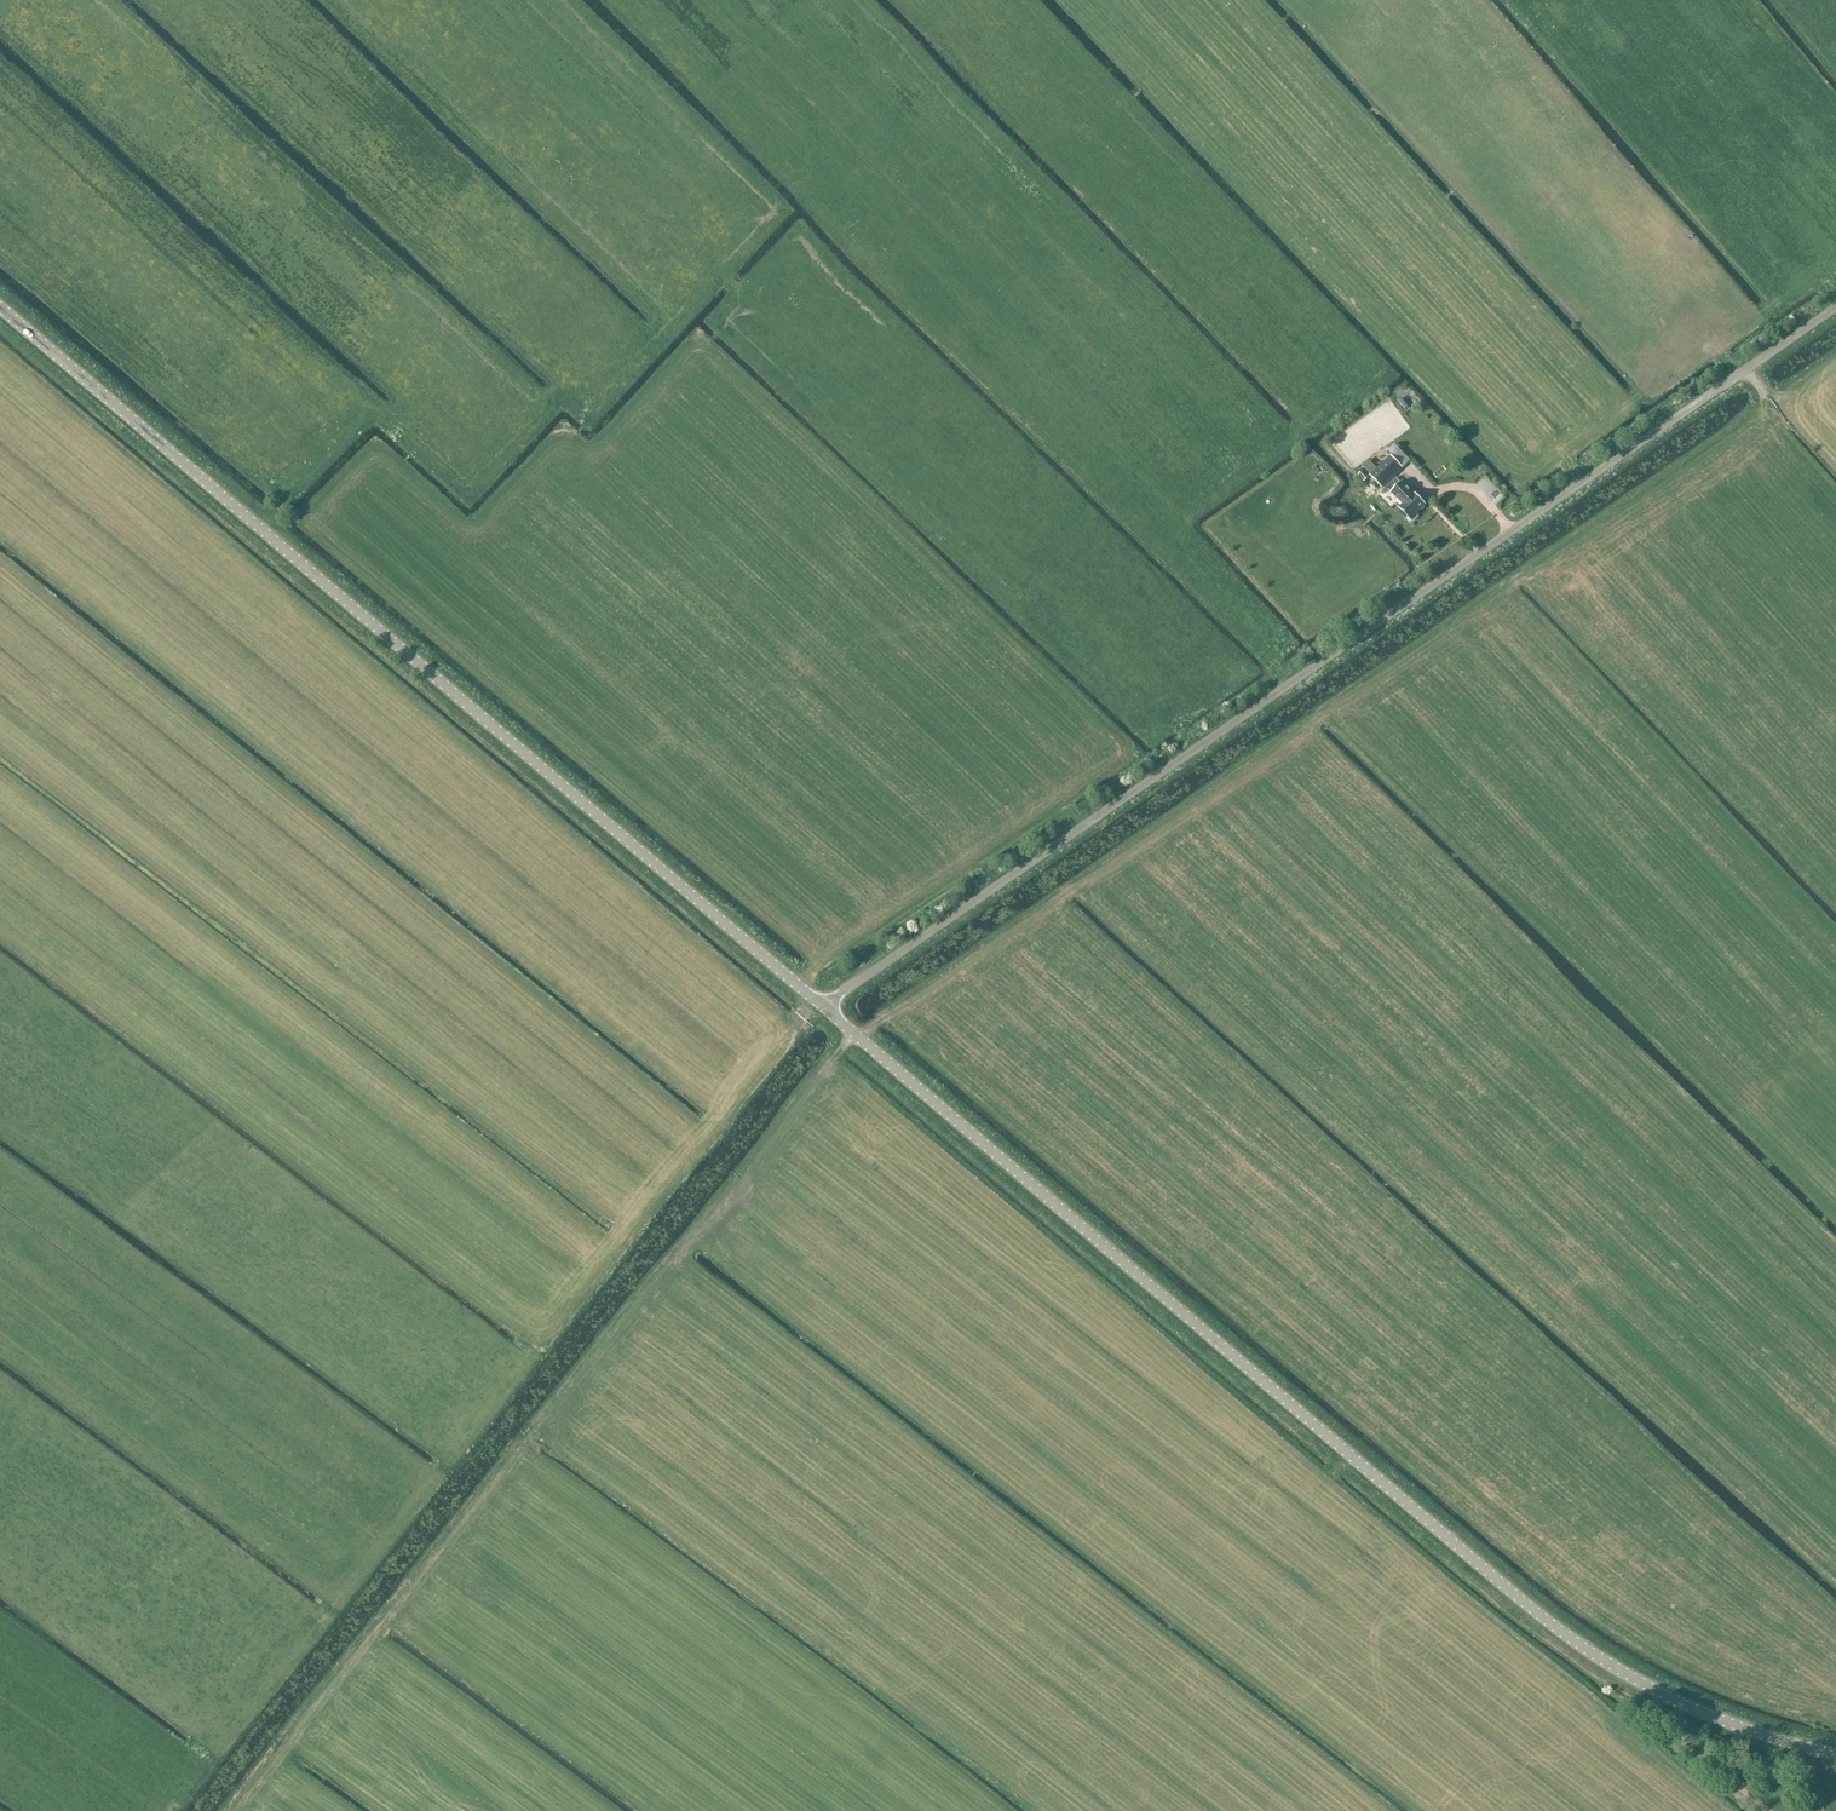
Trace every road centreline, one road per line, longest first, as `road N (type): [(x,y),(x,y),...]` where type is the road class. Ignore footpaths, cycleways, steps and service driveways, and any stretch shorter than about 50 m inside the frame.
road 1 (tertiary): [(1835,1753),(1679,1700),(1523,1603),(824,1006)]
road 2 (unclassified): [(824,1006),(1835,308)]
road 3 (tertiary): [(824,1006),(0,310)]

